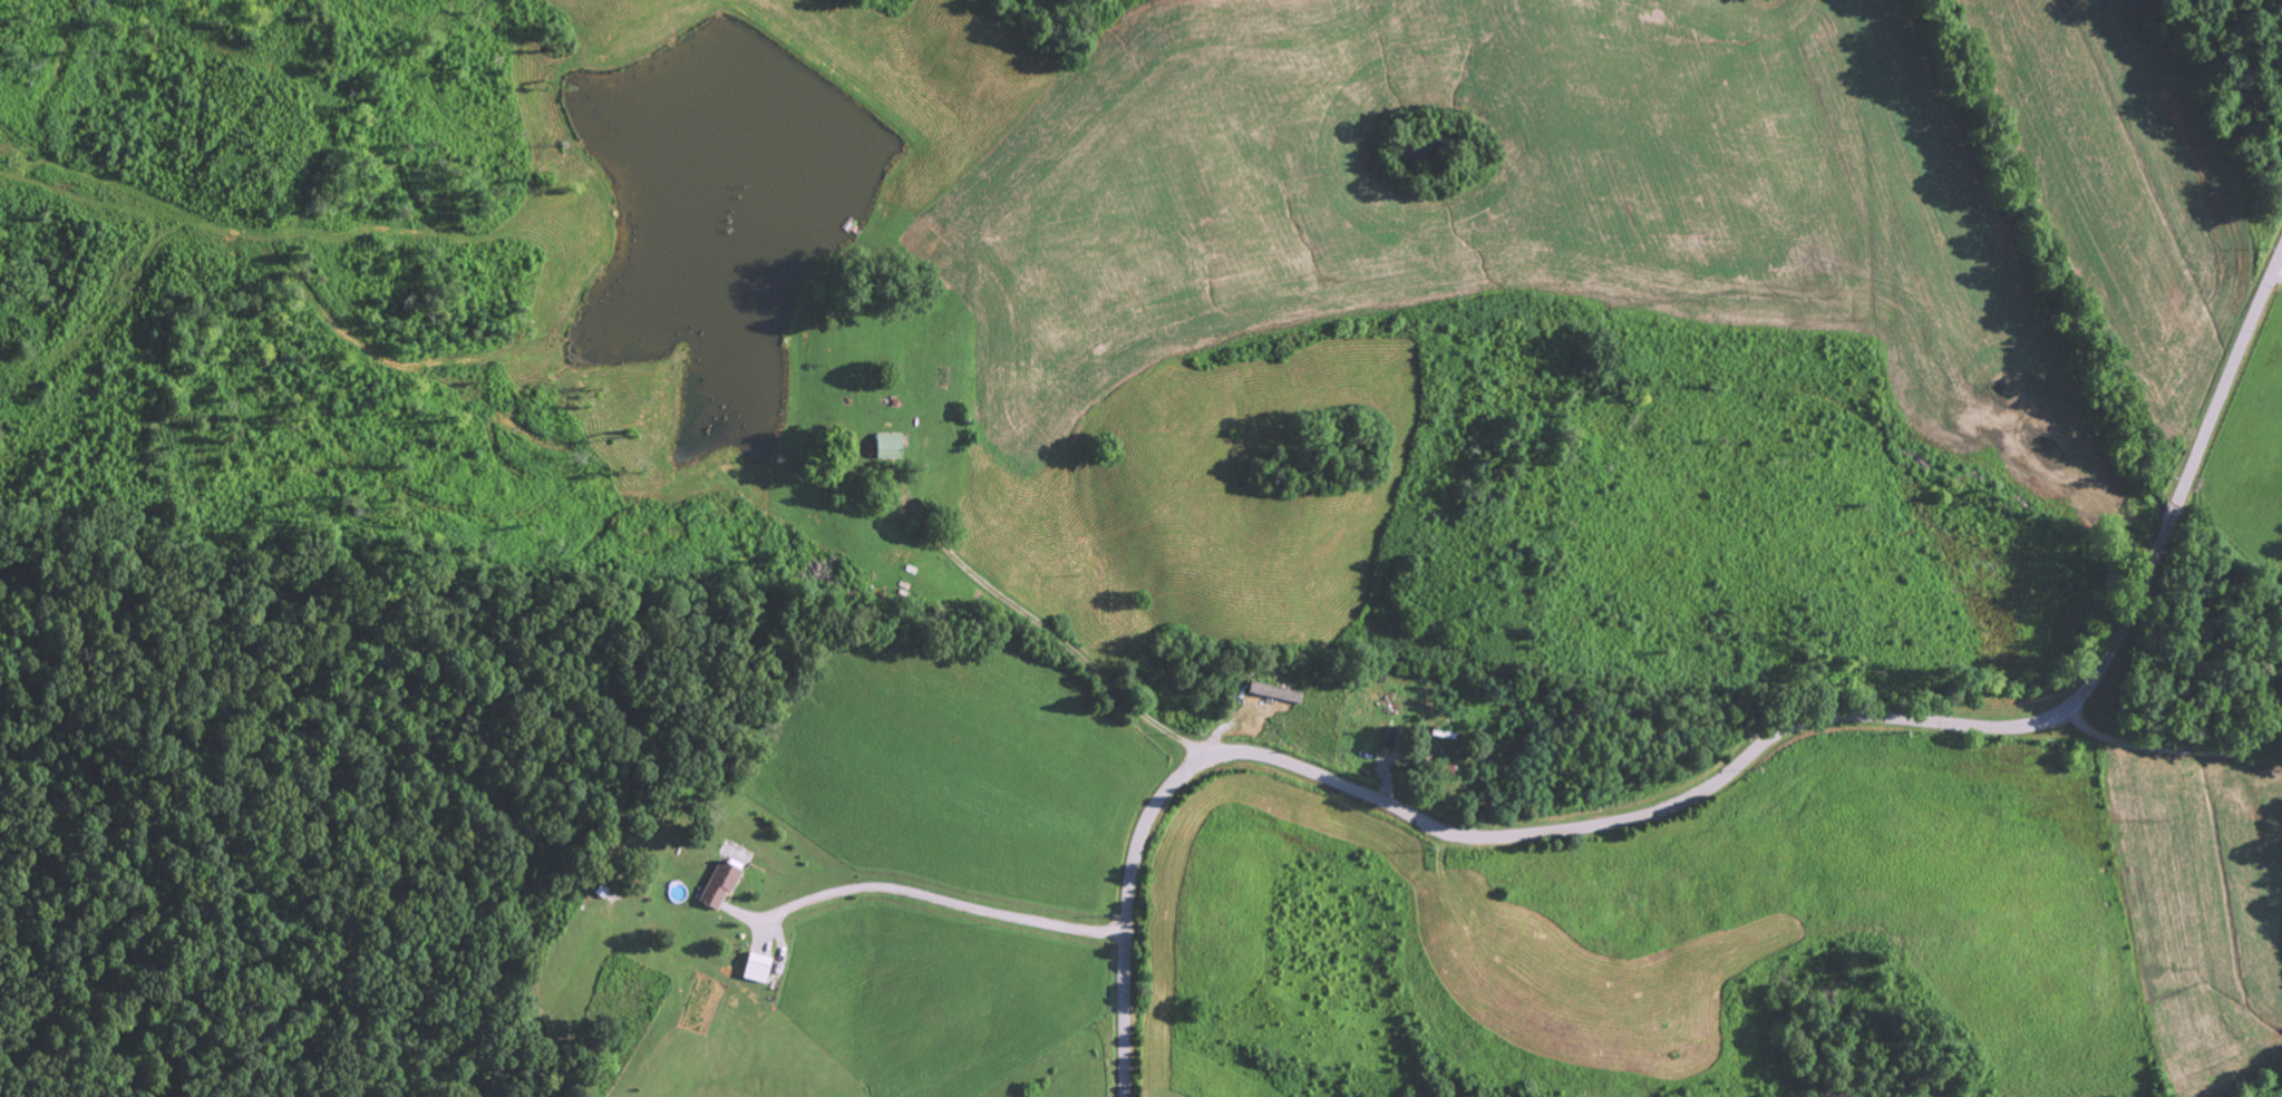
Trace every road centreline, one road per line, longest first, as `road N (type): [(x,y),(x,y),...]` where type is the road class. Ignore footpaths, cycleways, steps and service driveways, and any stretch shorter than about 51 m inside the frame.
road 1 (residential): [(1124,1096),(1136,853),(1157,803),(1214,758),(1286,764),(1451,834),(1502,837),(1655,812),(1808,721),(1864,716),(2007,729),(2071,703),(2095,679),(2137,601),(2281,253)]

